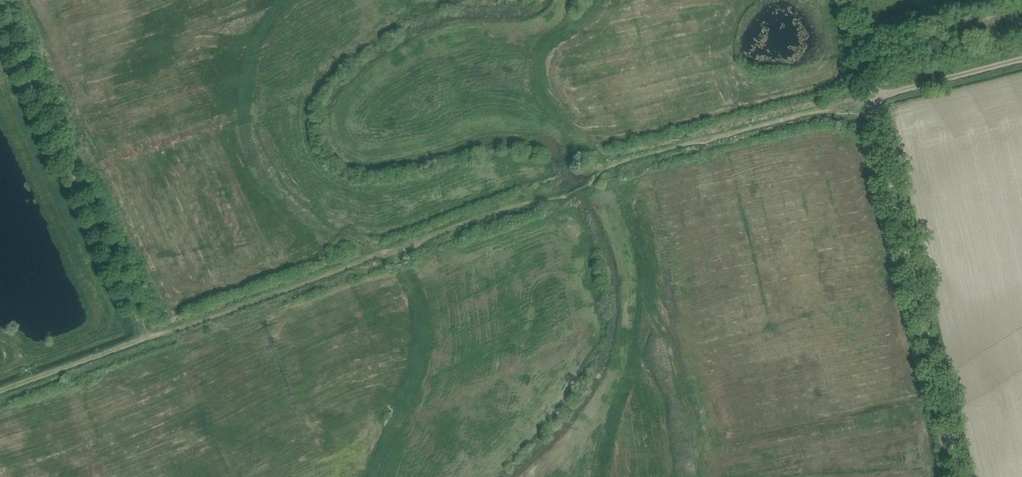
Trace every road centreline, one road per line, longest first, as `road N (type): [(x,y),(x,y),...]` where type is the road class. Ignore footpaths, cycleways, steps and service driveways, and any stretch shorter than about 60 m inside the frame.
road 1 (track): [(563,184),(149,339)]
road 2 (track): [(872,96),(963,476)]
road 3 (track): [(149,339),(0,19)]
road 4 (track): [(563,184),(872,96)]
road 5 (track): [(0,395),(149,339)]
road 6 (track): [(1021,61),(872,96)]

